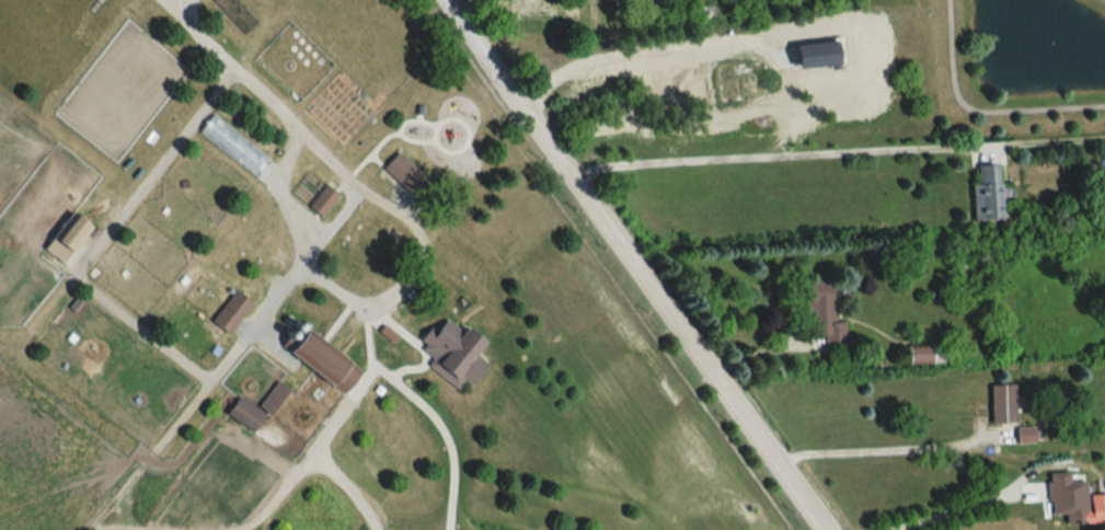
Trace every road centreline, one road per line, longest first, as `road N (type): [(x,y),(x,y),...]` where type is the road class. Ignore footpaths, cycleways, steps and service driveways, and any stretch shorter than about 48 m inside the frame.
road 1 (residential): [(451,0),(827,529)]

